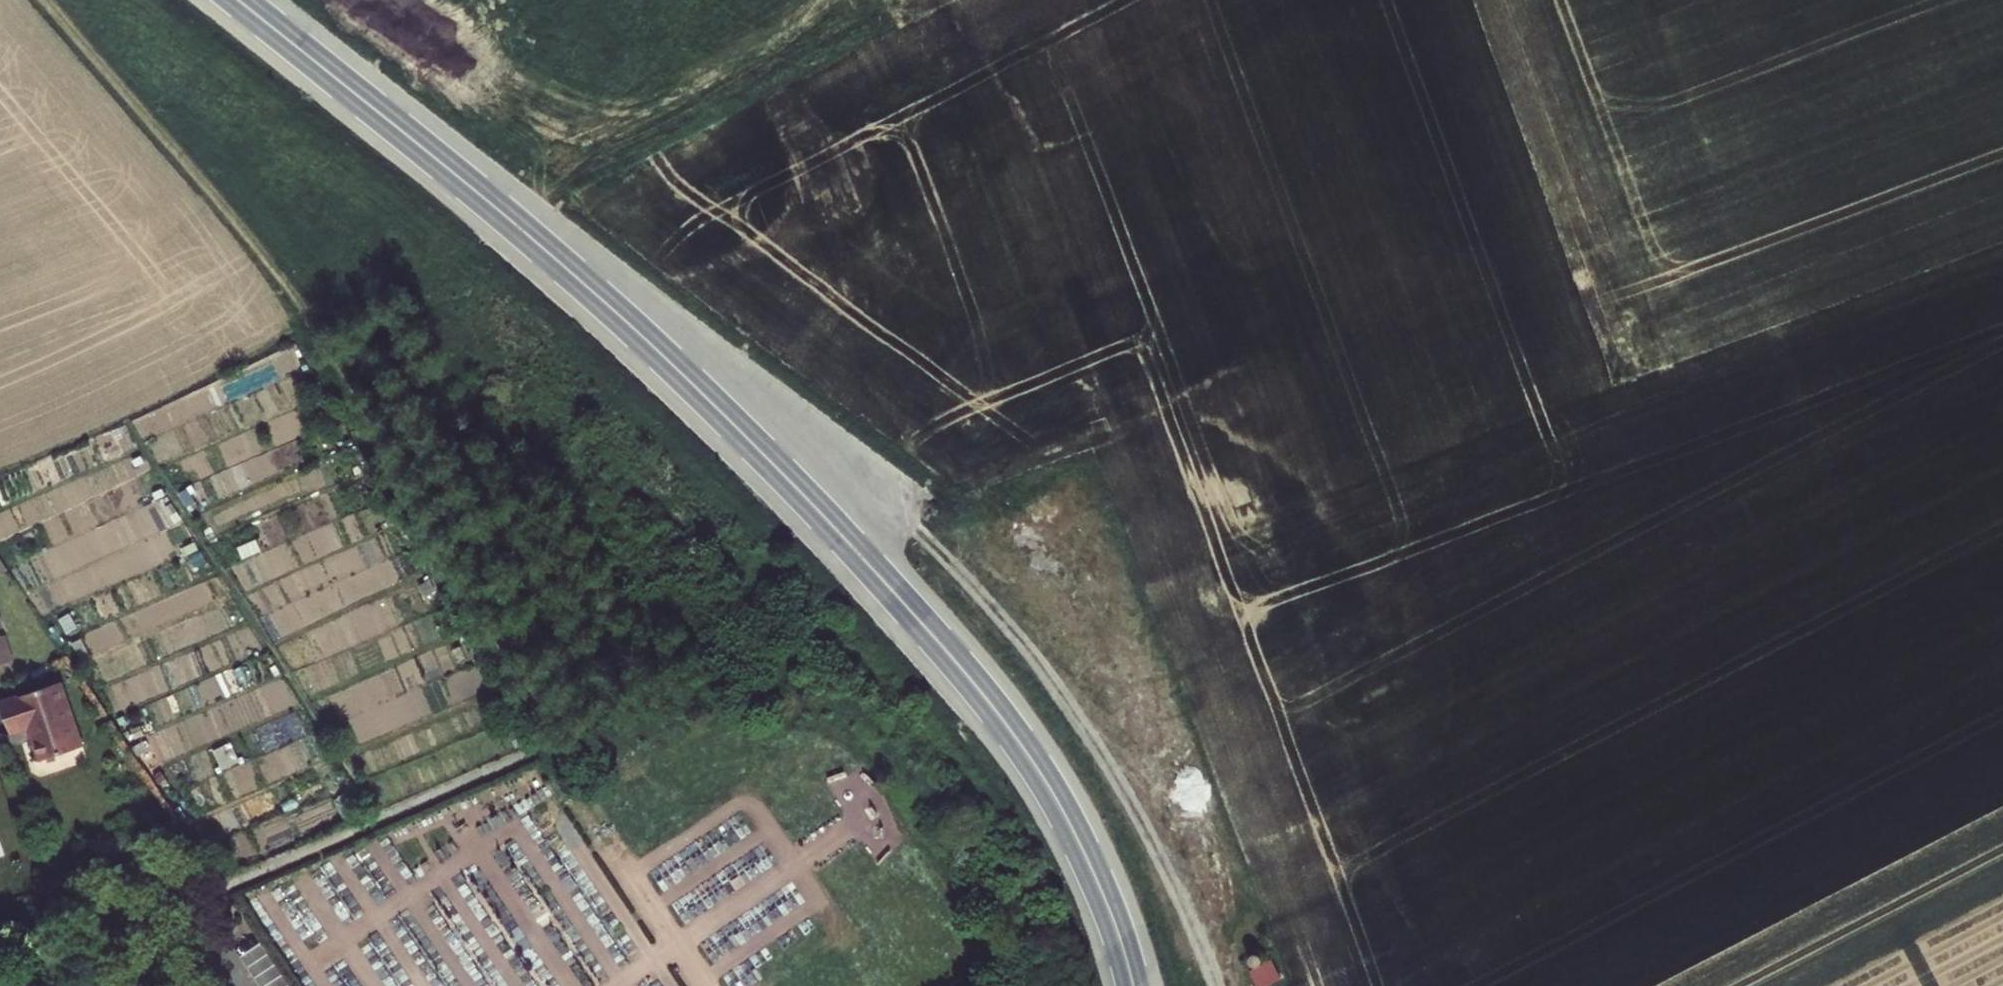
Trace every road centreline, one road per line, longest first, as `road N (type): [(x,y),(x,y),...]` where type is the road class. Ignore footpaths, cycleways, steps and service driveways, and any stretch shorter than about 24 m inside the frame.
road 1 (secondary): [(1135,985),(1109,907),(1041,772),(880,576),(582,284),(236,0)]

